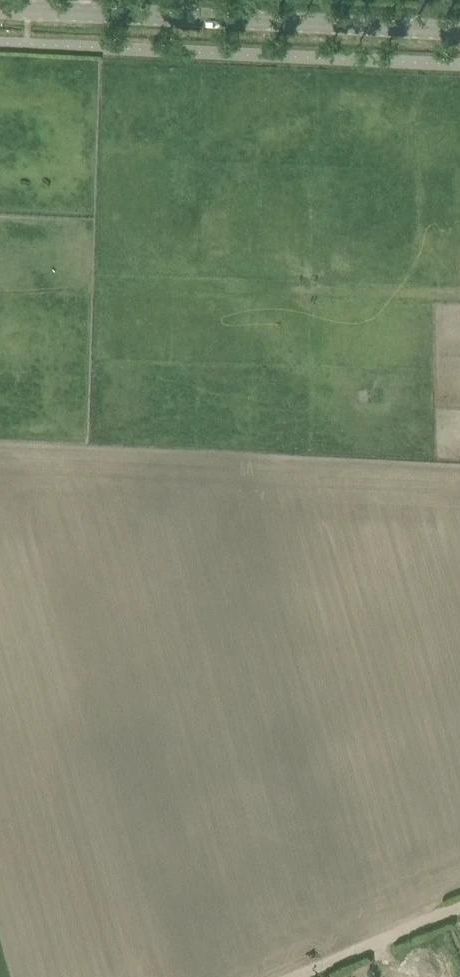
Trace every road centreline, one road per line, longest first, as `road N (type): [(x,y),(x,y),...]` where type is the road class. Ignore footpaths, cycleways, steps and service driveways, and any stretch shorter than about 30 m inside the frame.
road 1 (tertiary): [(459,33),(0,11)]

